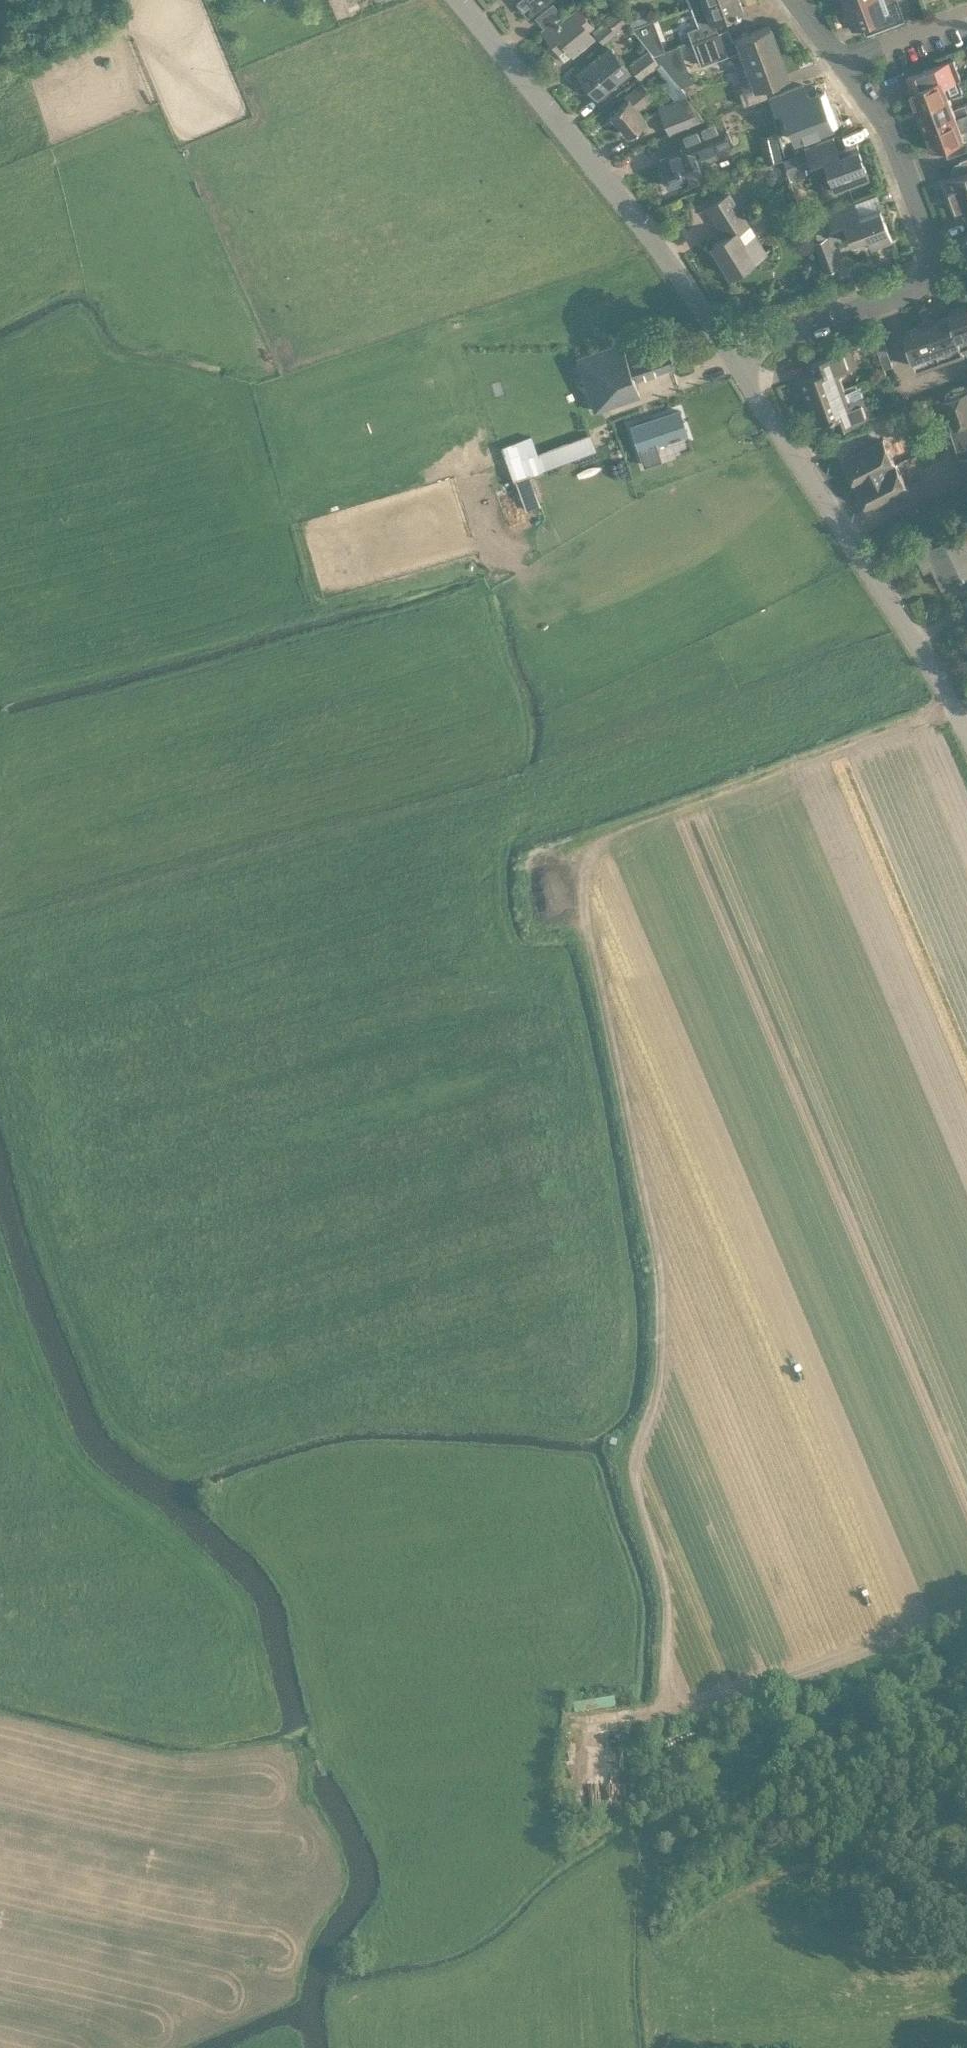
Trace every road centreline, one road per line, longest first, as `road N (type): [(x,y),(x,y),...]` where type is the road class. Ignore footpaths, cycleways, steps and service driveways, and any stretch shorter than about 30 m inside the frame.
road 1 (unclassified): [(966,733),(728,353)]
road 2 (track): [(590,1778),(589,1726),(755,1691),(966,1610)]
road 3 (unclassified): [(728,353),(614,190),(457,0)]
road 4 (unclassified): [(728,353),(893,292),(920,271),(924,226),(916,199),(868,101),(837,59)]
road 5 (unclassified): [(837,59),(966,15)]

